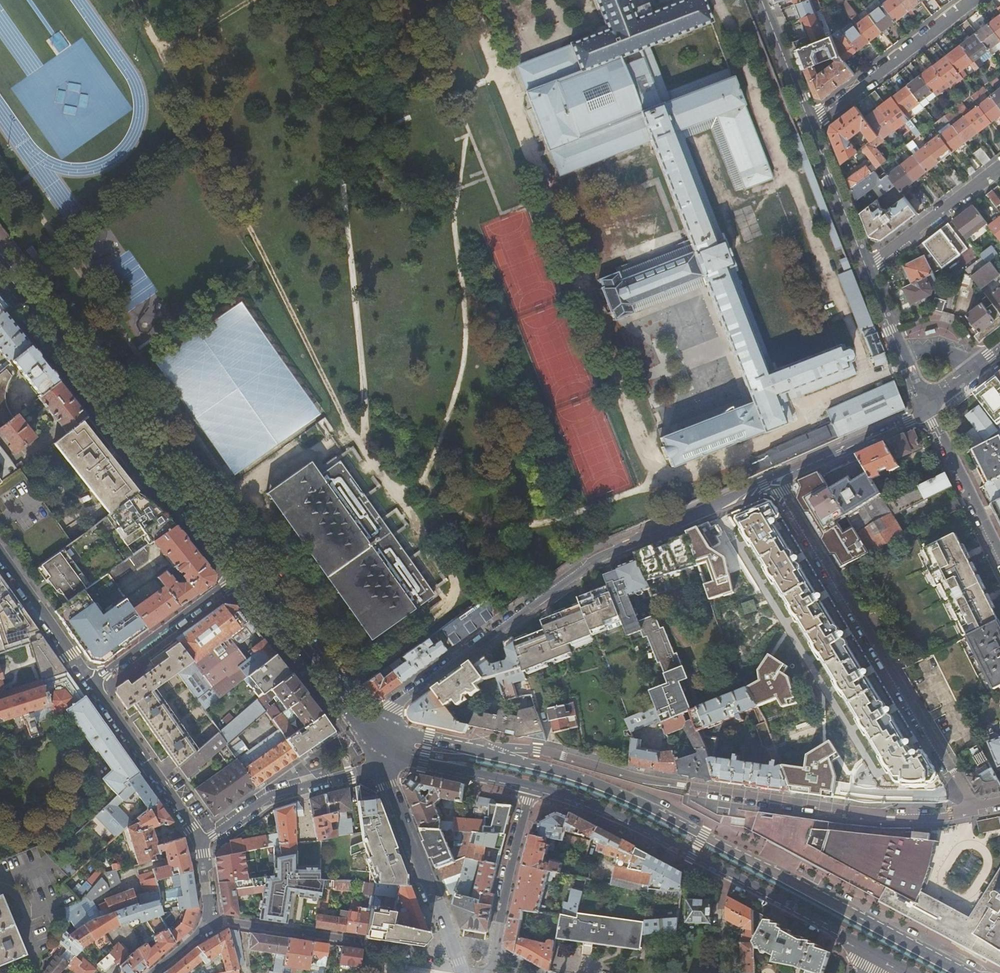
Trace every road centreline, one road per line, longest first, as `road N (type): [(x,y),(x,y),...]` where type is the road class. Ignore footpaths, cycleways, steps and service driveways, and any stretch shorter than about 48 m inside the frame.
road 1 (secondary): [(966,972),(606,785),(485,753)]
road 2 (residential): [(379,735),(394,708),(600,558),(798,470)]
road 3 (residential): [(971,809),(880,815),(754,800),(561,755)]
road 4 (secondary): [(0,268),(243,575)]
road 5 (secondary): [(534,788),(600,809),(879,958)]
road 6 (residential): [(950,773),(786,490),(798,470)]
road 7 (residential): [(457,957),(209,921)]
road 8 (secondary): [(243,575),(345,706),(379,735)]
road 9 (residential): [(457,957),(379,766)]
road 10 (residential): [(812,125),(976,0)]
road 11 (residential): [(379,766),(270,797),(201,840)]
road 12 (residential): [(490,972),(534,788)]
road 13 (residential): [(201,840),(94,687)]
road 14 (residential): [(243,575),(94,687)]
road 15 (secondary): [(379,735),(396,758),(534,788)]
road 16 (residential): [(999,167),(866,269)]
road 17 (residential): [(999,558),(923,411)]
road 18 (residential): [(0,552),(94,687)]
road 19 (residential): [(812,125),(866,269)]
road 20 (residential): [(798,470),(923,411)]
road 21 (residential): [(763,0),(812,125)]

